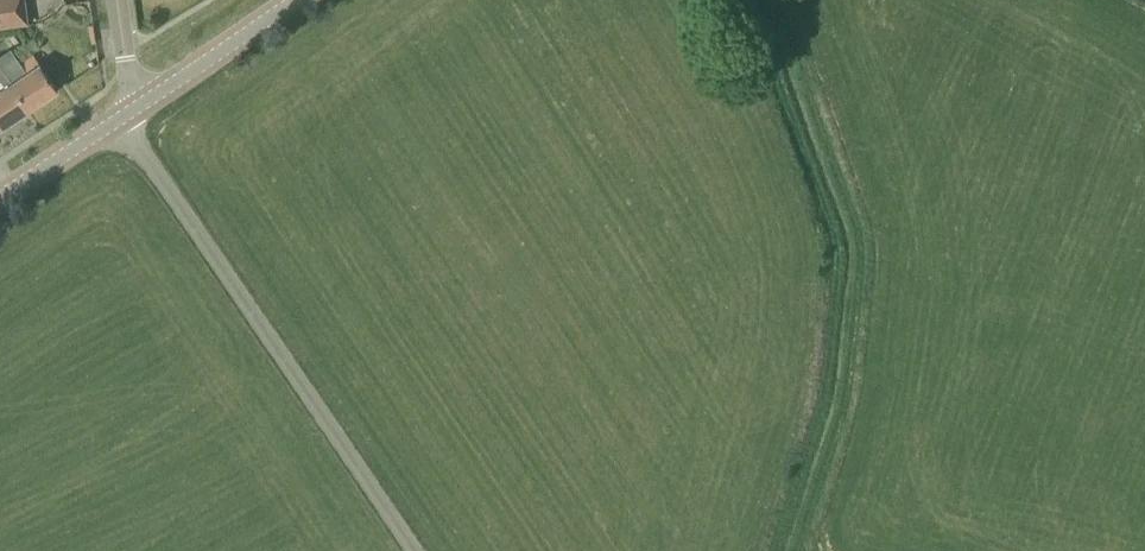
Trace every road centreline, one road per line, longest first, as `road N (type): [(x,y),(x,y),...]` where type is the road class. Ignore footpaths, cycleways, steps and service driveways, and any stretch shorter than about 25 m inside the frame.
road 1 (tertiary): [(132,113),(301,0)]
road 2 (tertiary): [(0,199),(132,113)]

